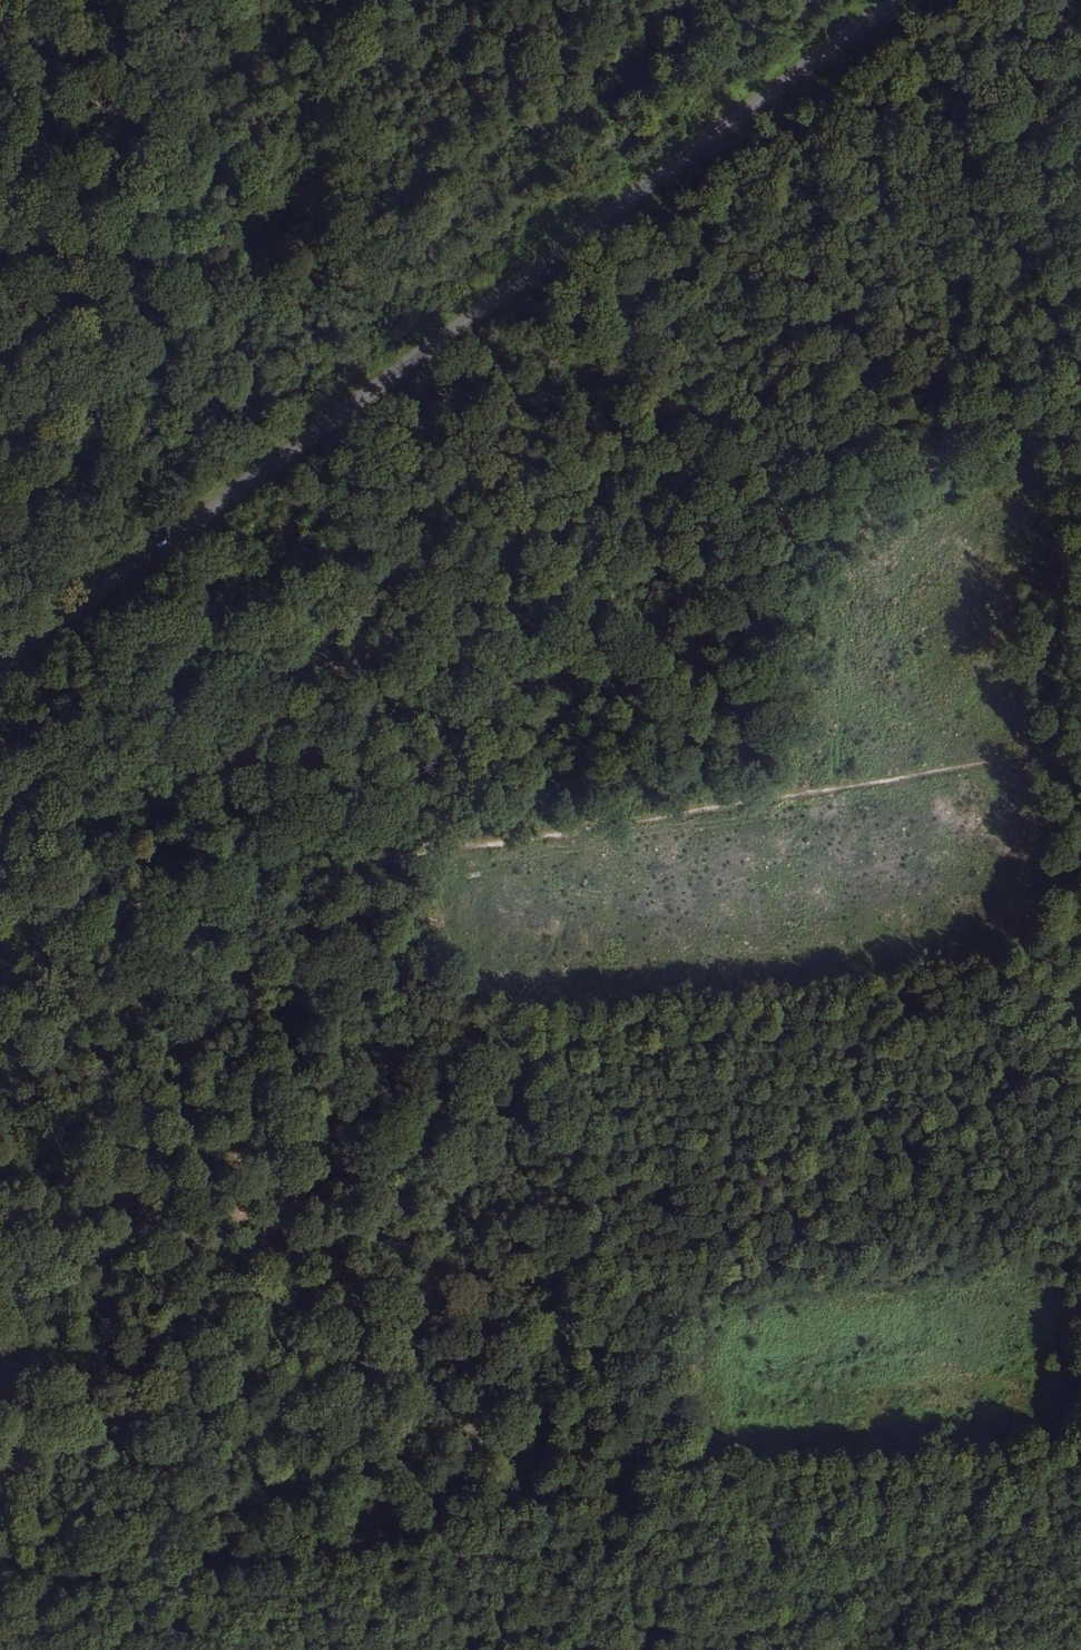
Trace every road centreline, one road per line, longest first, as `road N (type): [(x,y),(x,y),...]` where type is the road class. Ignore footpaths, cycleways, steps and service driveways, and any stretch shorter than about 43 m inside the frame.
road 1 (primary): [(0,666),(892,0)]
road 2 (track): [(1080,765),(0,933)]

